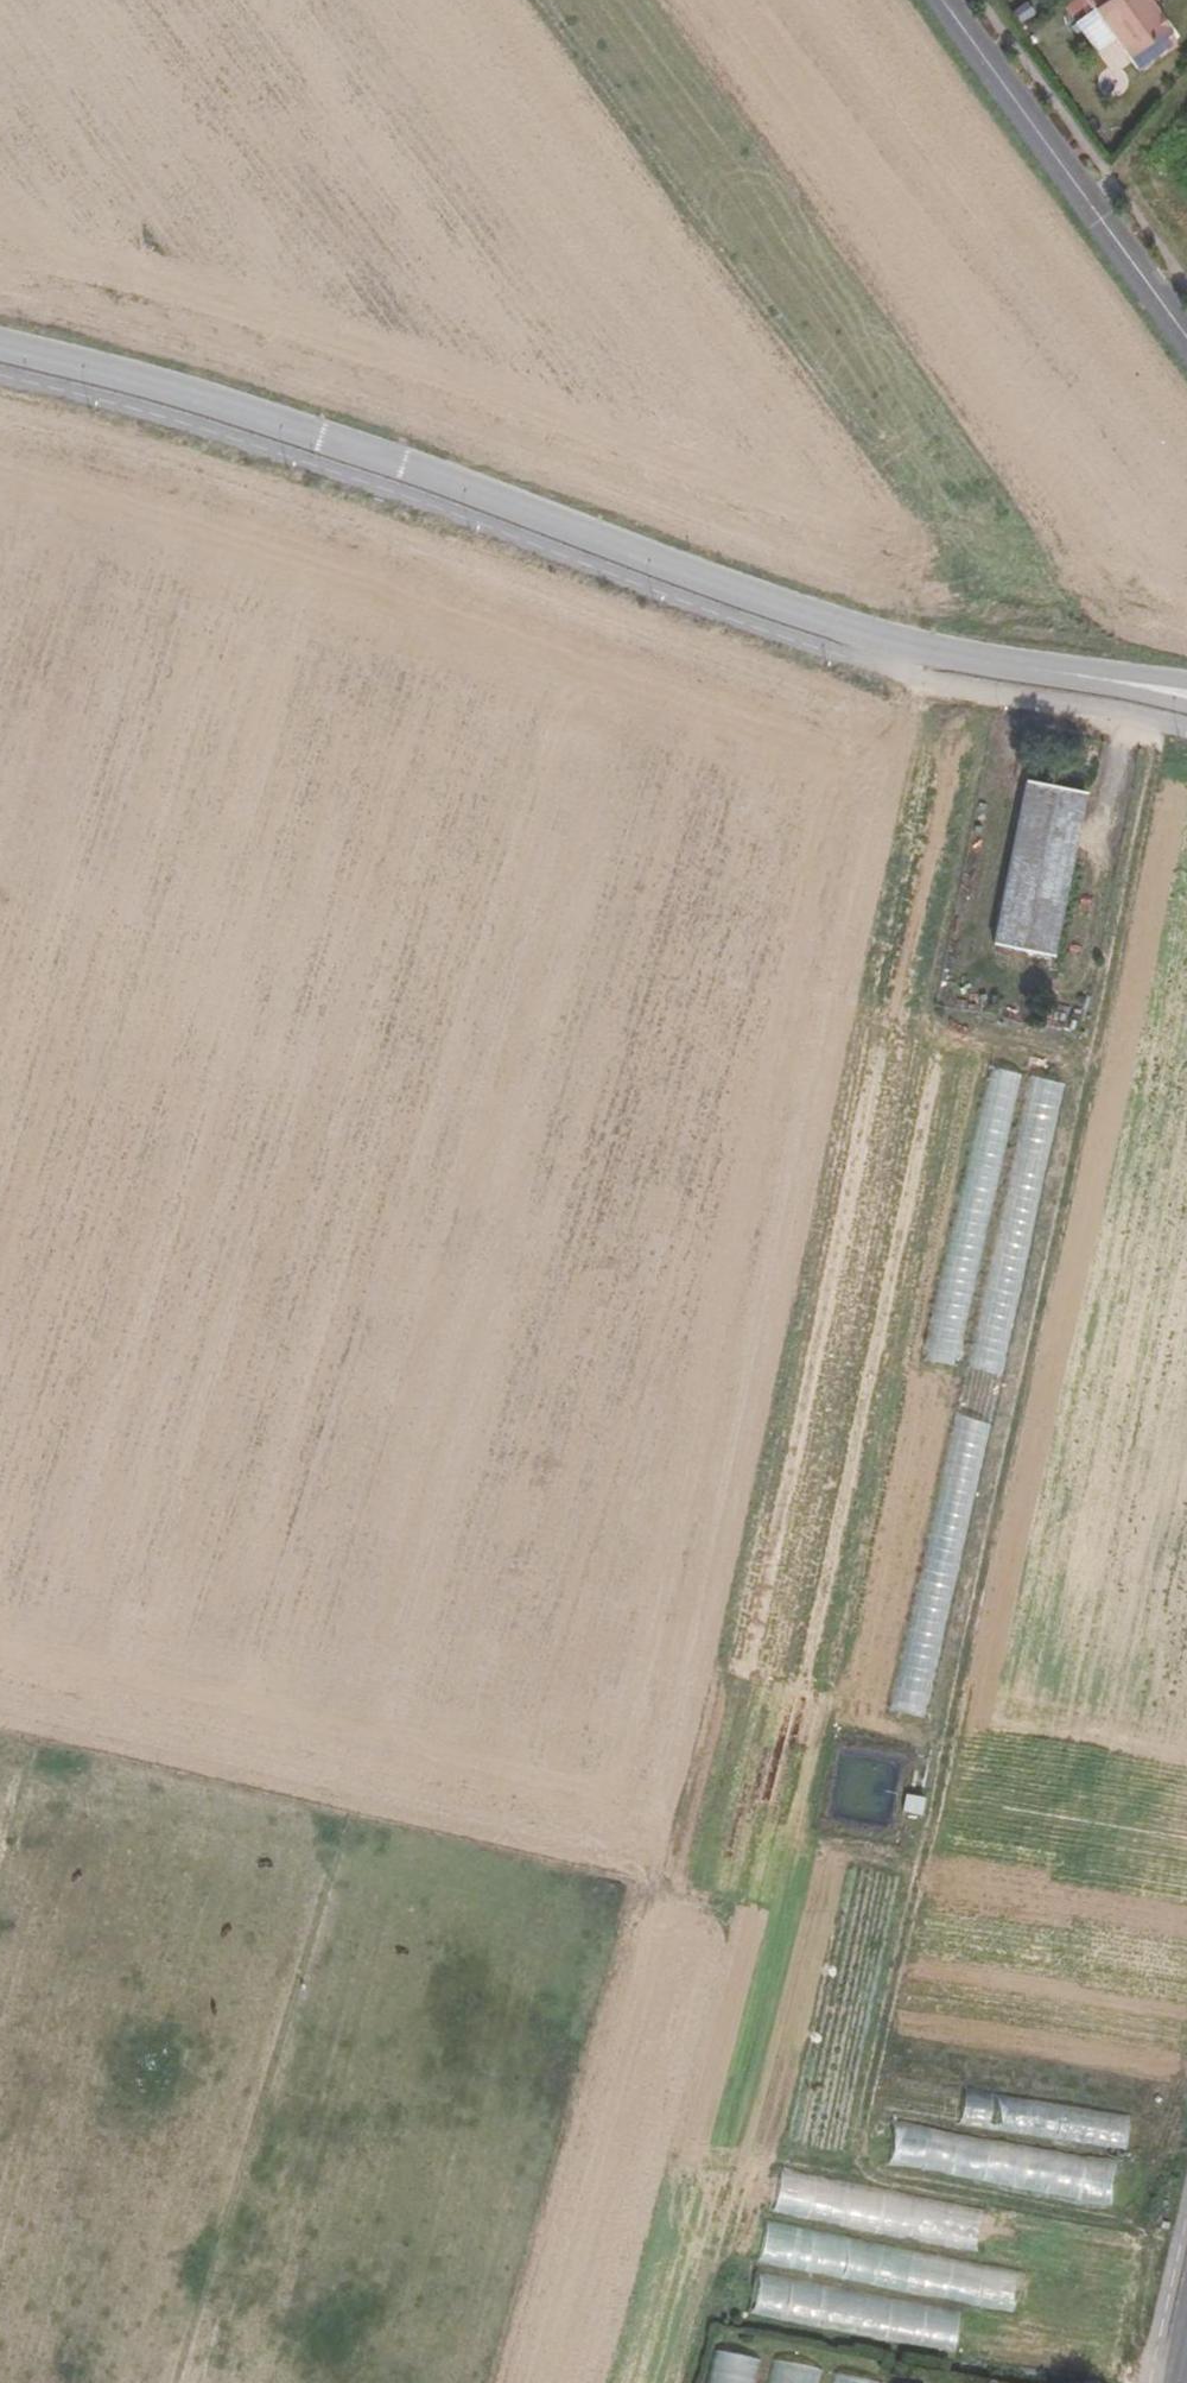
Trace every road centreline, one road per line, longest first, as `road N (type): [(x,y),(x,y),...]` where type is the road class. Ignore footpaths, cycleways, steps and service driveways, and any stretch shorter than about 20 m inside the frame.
road 1 (unclassified): [(1186,699),(908,648),(321,435),(0,342)]
road 2 (unclassified): [(944,0),(1186,336)]

